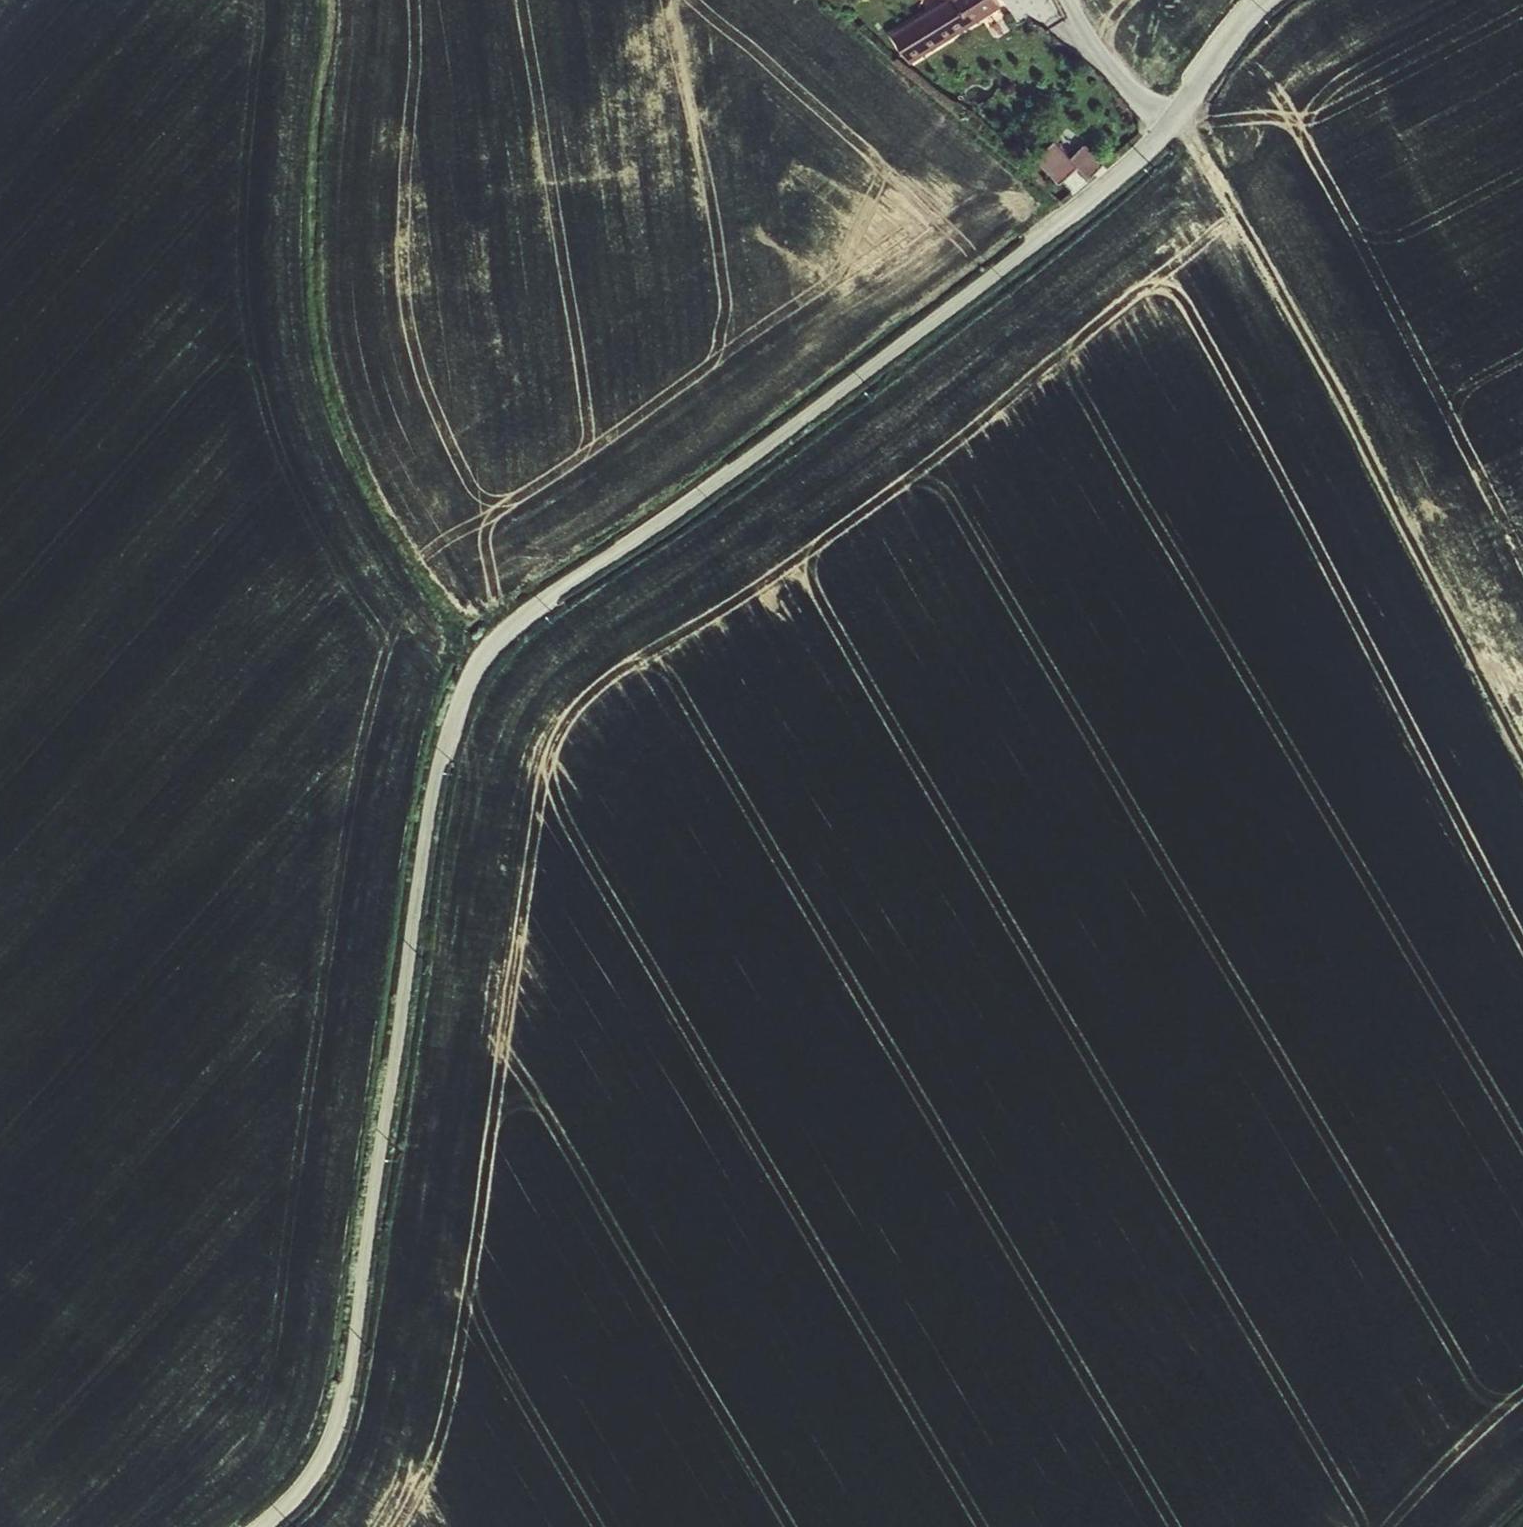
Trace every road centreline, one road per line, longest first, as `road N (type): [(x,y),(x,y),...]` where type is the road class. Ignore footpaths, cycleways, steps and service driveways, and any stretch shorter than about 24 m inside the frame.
road 1 (unclassified): [(1165,130),(483,639),(426,811),(353,1383),(309,1489),(255,1526)]
road 2 (track): [(1522,760),(1271,270),(1179,108)]
road 3 (unclassified): [(1272,0),(1226,28),(1165,130)]
road 4 (residential): [(1069,0),(1086,36),(1165,130)]

